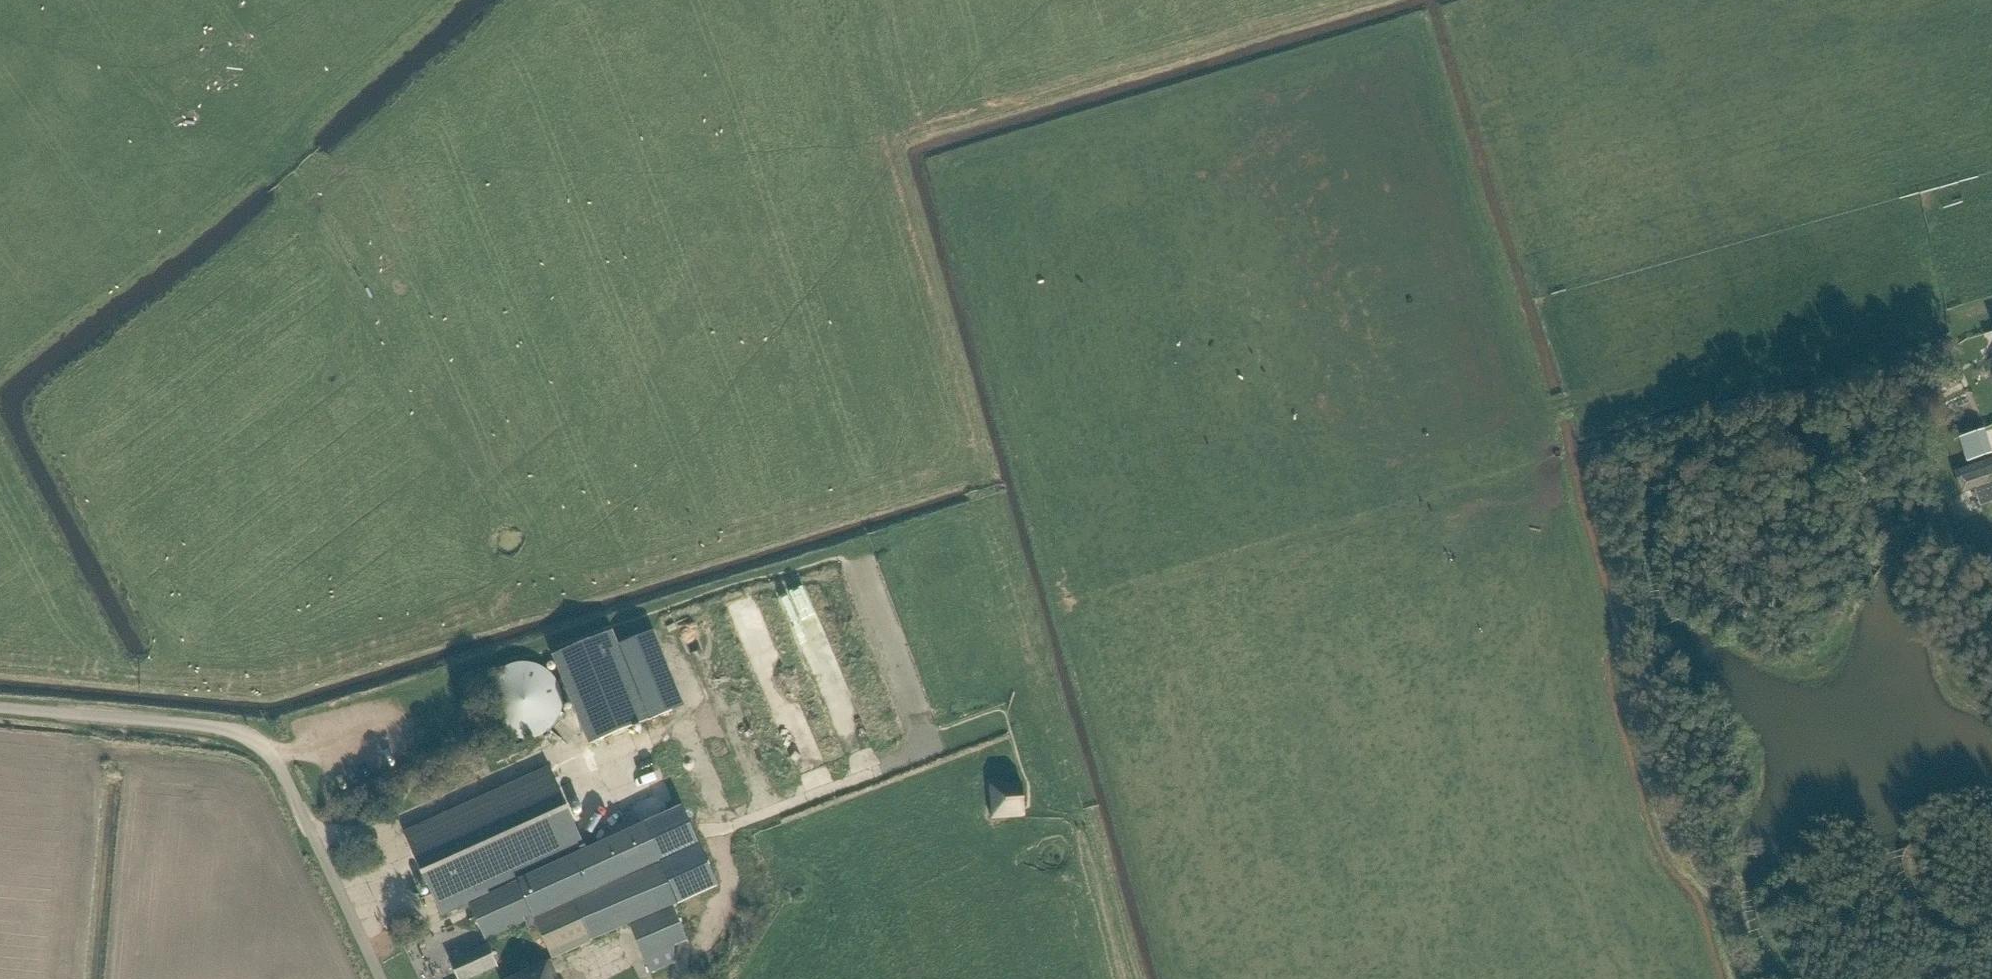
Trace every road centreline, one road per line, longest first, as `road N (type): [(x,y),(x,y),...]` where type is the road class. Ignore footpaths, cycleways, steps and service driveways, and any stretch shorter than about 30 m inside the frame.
road 1 (track): [(667,978),(706,948),(706,901),(647,784),(548,757),(383,829)]
road 2 (track): [(313,838),(381,978)]

